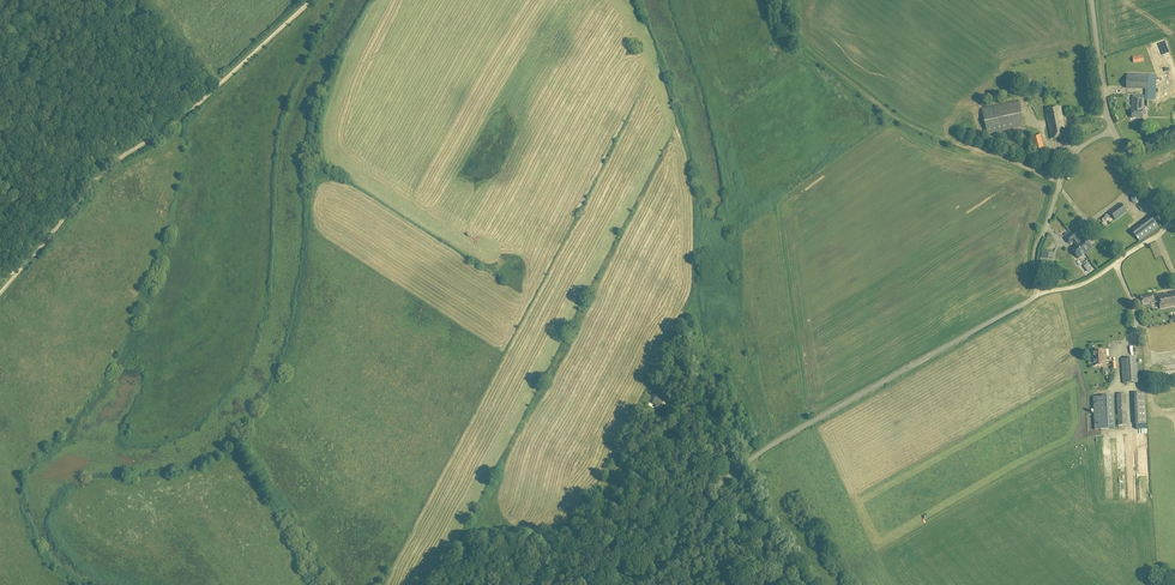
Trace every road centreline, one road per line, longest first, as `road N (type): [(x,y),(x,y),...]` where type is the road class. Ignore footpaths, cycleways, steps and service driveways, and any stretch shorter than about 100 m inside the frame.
road 1 (unclassified): [(715,487),(784,437),(1033,298),(1037,249),(1069,161),(1113,128)]
road 2 (track): [(780,0),(793,36),(895,115),(1060,180)]
road 3 (track): [(723,480),(695,449),(686,378),(666,343),(652,345),(597,414)]
road 4 (unclassified): [(557,584),(628,560),(715,487)]
road 5 (track): [(1157,235),(1090,280),(1036,294)]
road 6 (unclassified): [(1113,128),(1091,0)]

